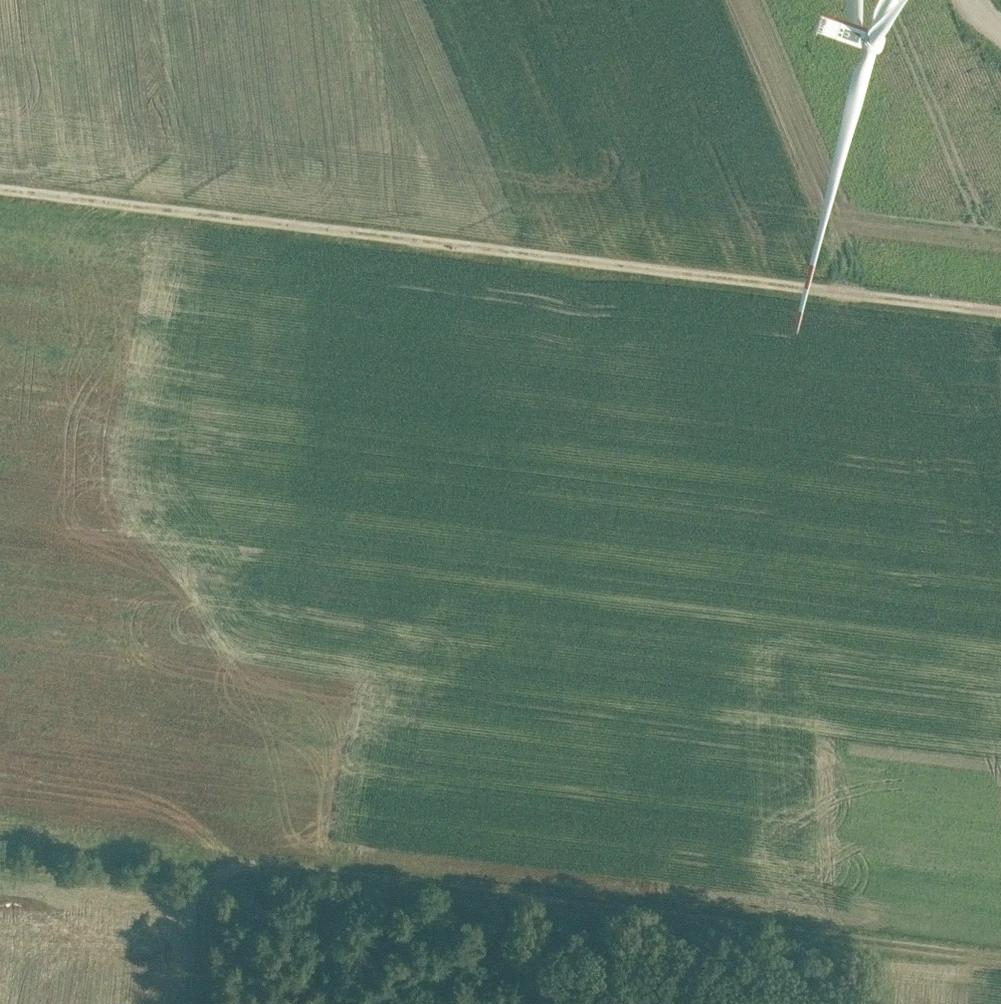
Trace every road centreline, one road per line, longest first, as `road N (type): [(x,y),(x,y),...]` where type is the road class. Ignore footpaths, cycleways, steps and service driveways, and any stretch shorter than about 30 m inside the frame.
road 1 (track): [(1000,954),(0,829)]
road 2 (track): [(0,189),(1000,311)]

